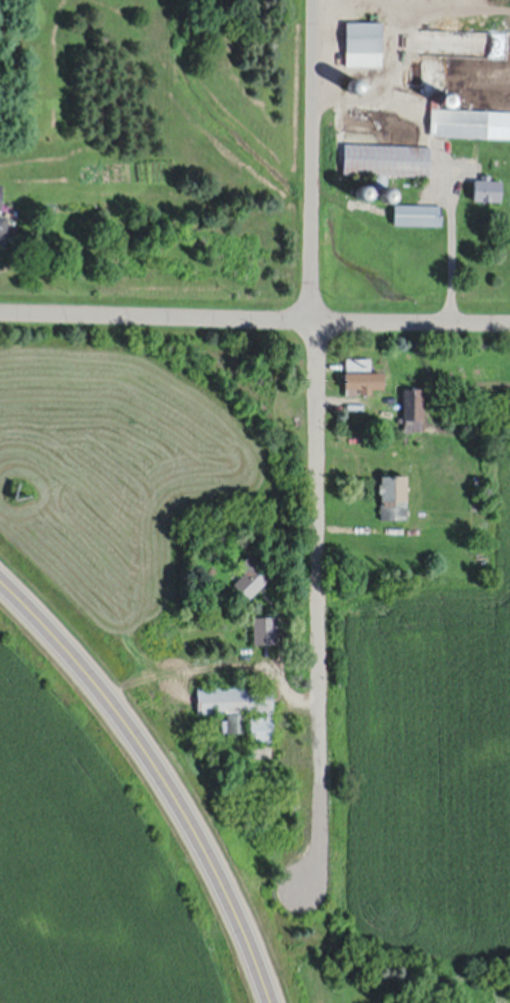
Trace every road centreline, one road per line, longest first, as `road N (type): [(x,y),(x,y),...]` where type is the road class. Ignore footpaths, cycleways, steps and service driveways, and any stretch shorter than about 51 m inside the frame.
road 1 (residential): [(307,885),(322,840),(317,0)]
road 2 (residential): [(0,309),(509,322)]
road 3 (primary): [(0,579),(93,675),(191,817),(271,1002)]

